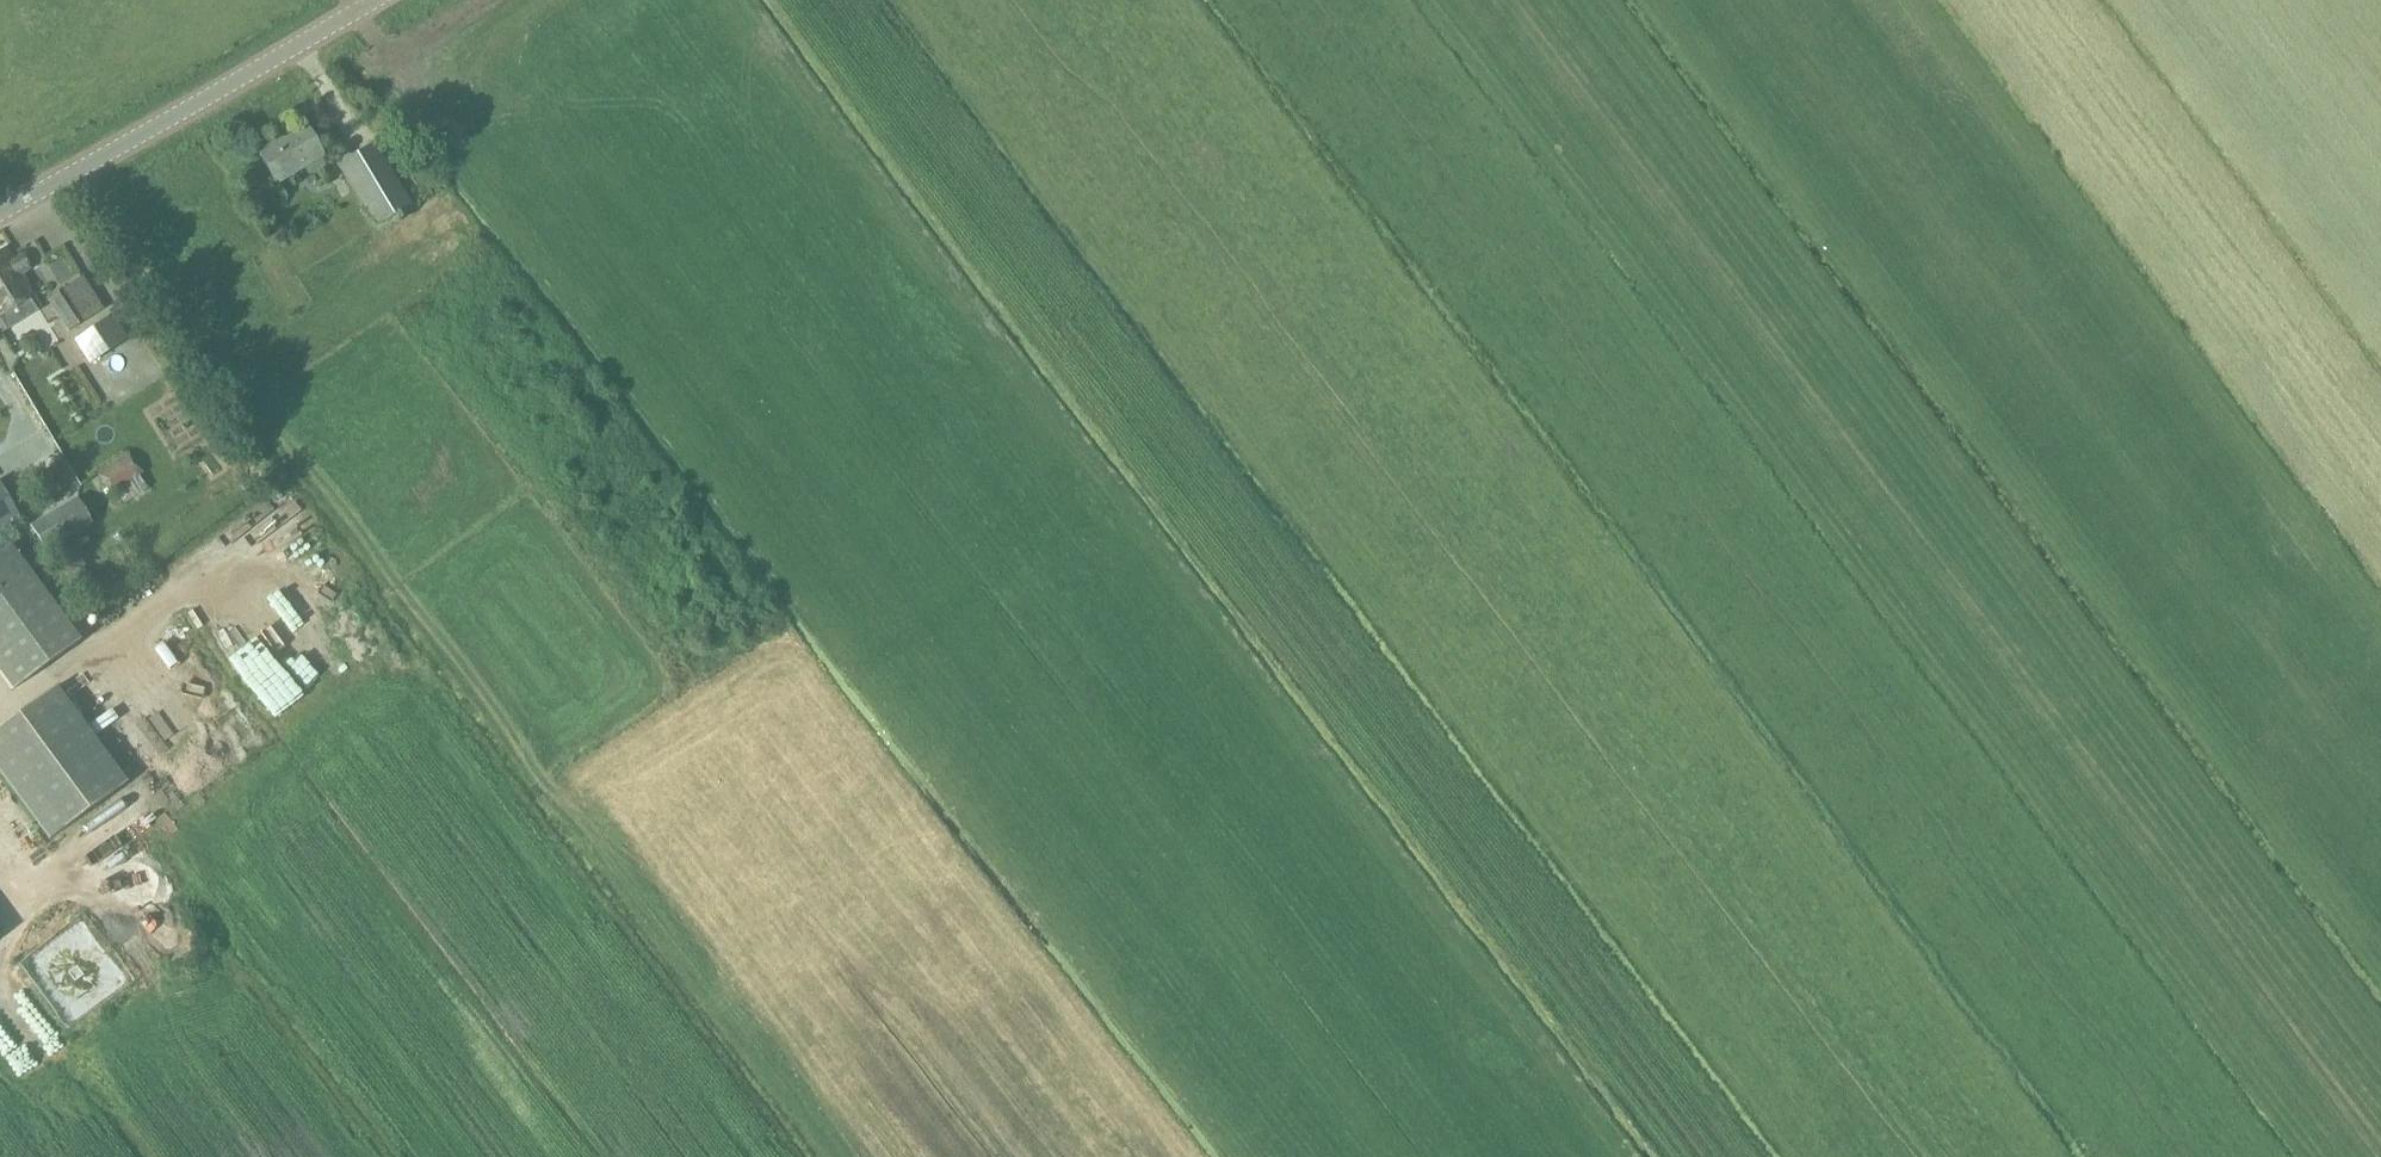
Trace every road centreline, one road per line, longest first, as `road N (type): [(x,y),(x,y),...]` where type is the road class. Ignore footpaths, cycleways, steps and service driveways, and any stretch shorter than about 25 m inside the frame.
road 1 (tertiary): [(0,212),(368,0)]

